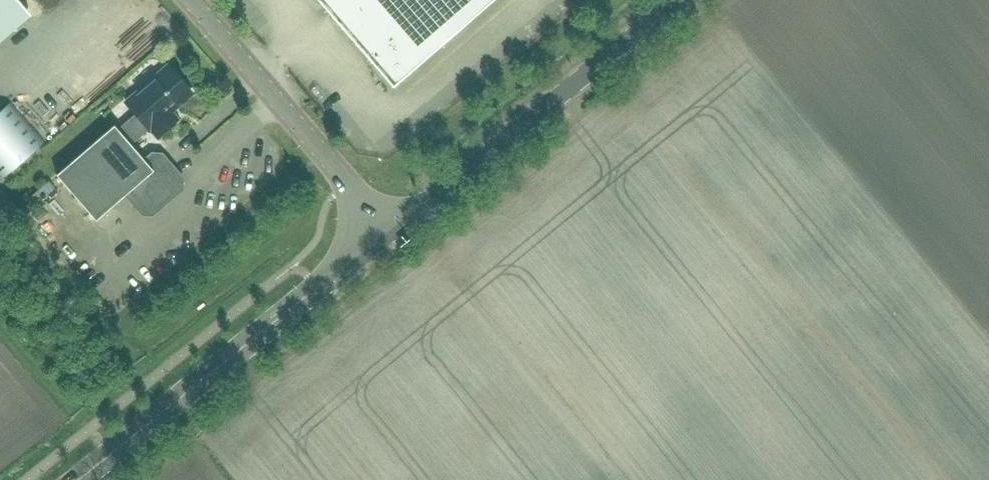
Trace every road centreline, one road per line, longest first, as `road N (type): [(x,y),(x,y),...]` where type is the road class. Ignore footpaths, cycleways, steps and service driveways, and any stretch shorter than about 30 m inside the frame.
road 1 (tertiary): [(77,479),(386,232)]
road 2 (tertiary): [(386,232),(677,0)]
road 3 (tertiary): [(386,232),(191,0)]

